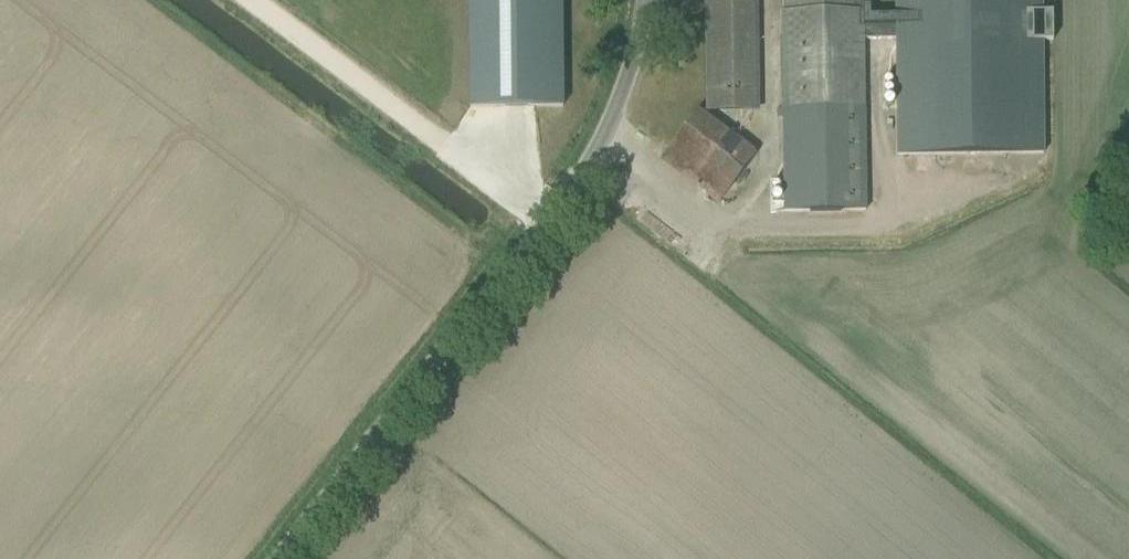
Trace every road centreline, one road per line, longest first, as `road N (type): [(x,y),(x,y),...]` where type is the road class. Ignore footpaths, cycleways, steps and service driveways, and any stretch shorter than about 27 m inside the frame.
road 1 (unclassified): [(283,558),(606,139),(633,80),(651,0)]
road 2 (track): [(540,225),(251,0)]

